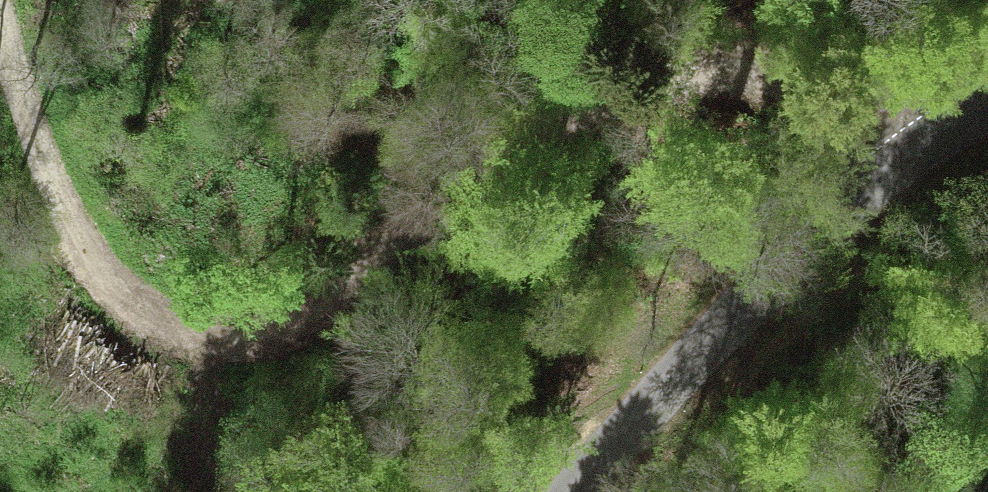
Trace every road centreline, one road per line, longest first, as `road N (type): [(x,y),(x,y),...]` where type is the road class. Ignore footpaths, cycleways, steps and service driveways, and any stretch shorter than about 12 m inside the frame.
road 1 (track): [(921,138),(839,88),(768,72),(682,72),(587,100),(340,284),(272,324)]
road 2 (tertiary): [(576,491),(839,205),(921,138),(987,97)]
road 3 (track): [(272,324),(208,318),(150,292),(100,240),(65,179),(15,53),(4,0)]

